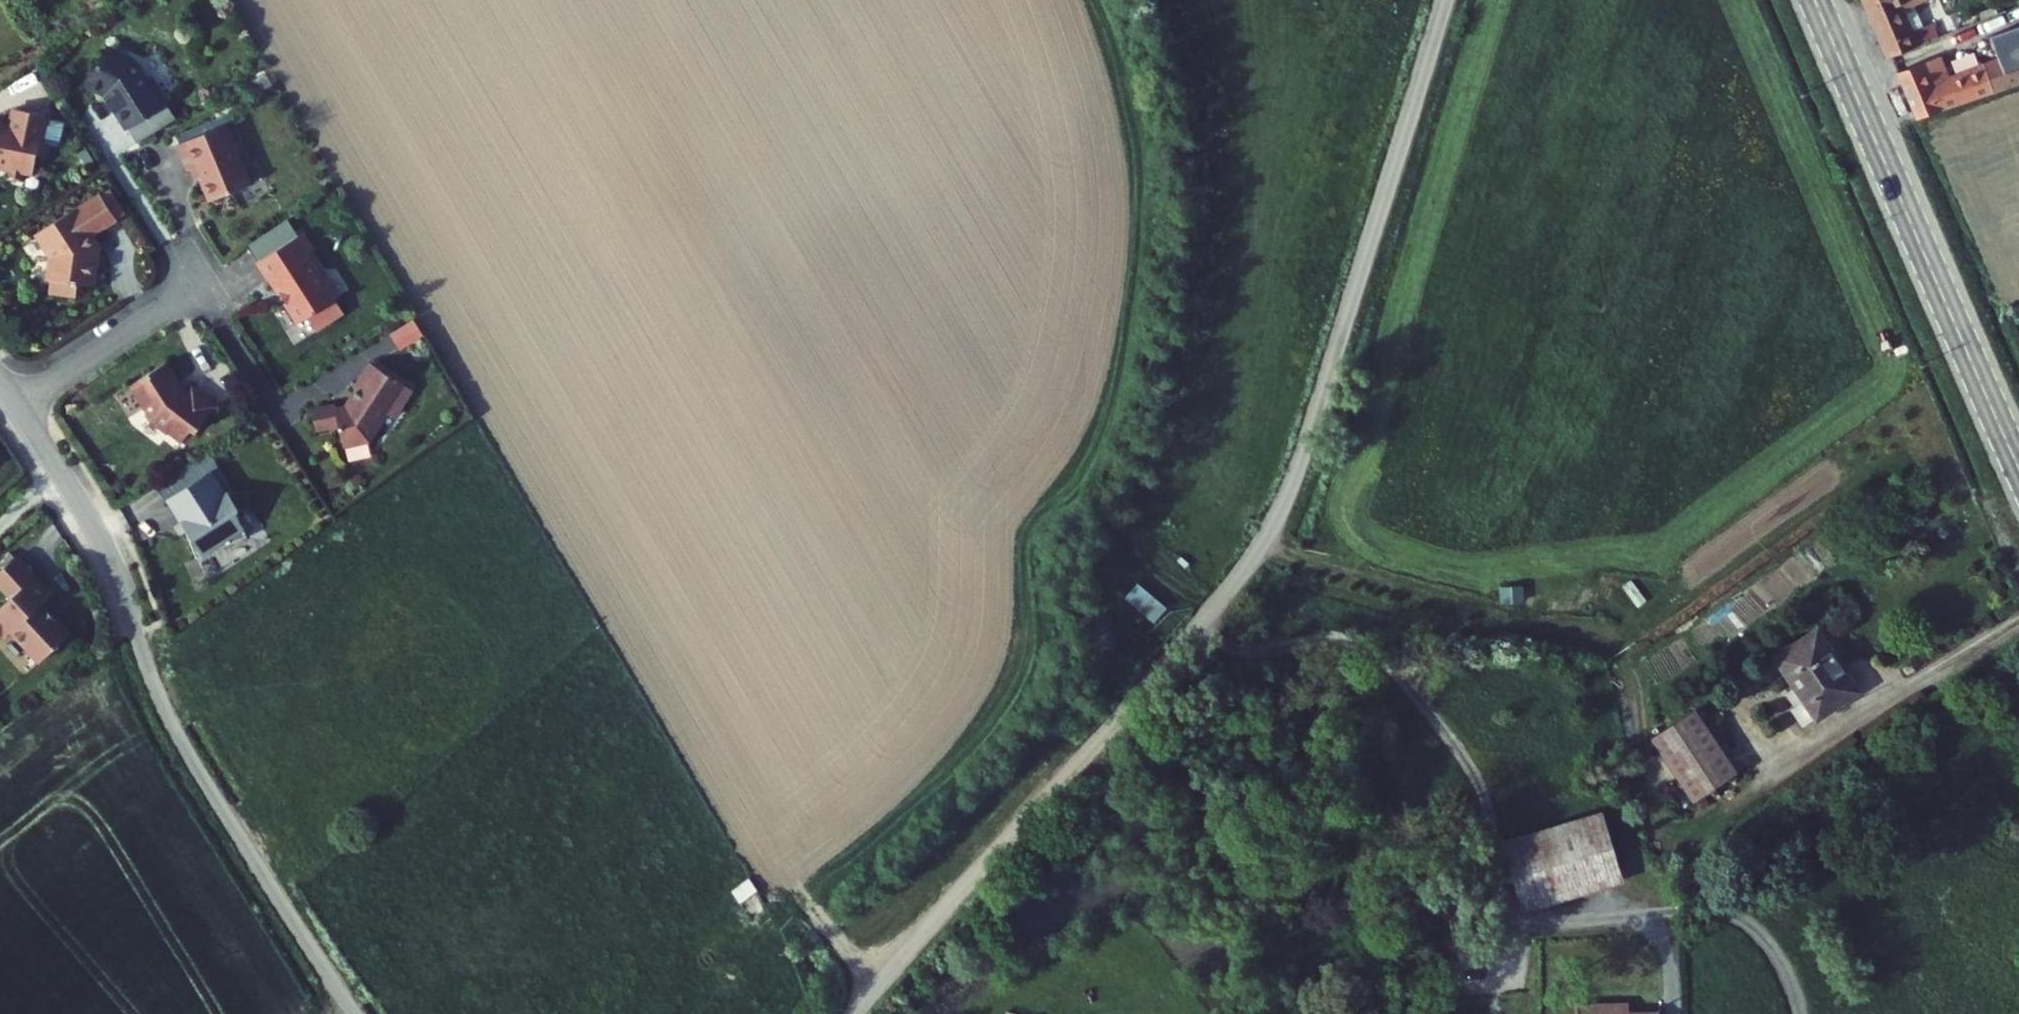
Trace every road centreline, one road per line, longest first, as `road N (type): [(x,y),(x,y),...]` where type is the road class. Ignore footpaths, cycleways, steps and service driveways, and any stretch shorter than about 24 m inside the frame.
road 1 (unclassified): [(1444,0),(1296,476),(1267,539),(1209,613),(902,946),(851,1013)]
road 2 (unclassified): [(0,379),(99,534),(182,745),(357,1013)]
road 3 (track): [(1675,842),(1650,830),(1634,688),(1619,649),(1601,635),(1502,616),(1267,539)]
road 4 (primary): [(1817,0),(2018,467)]

